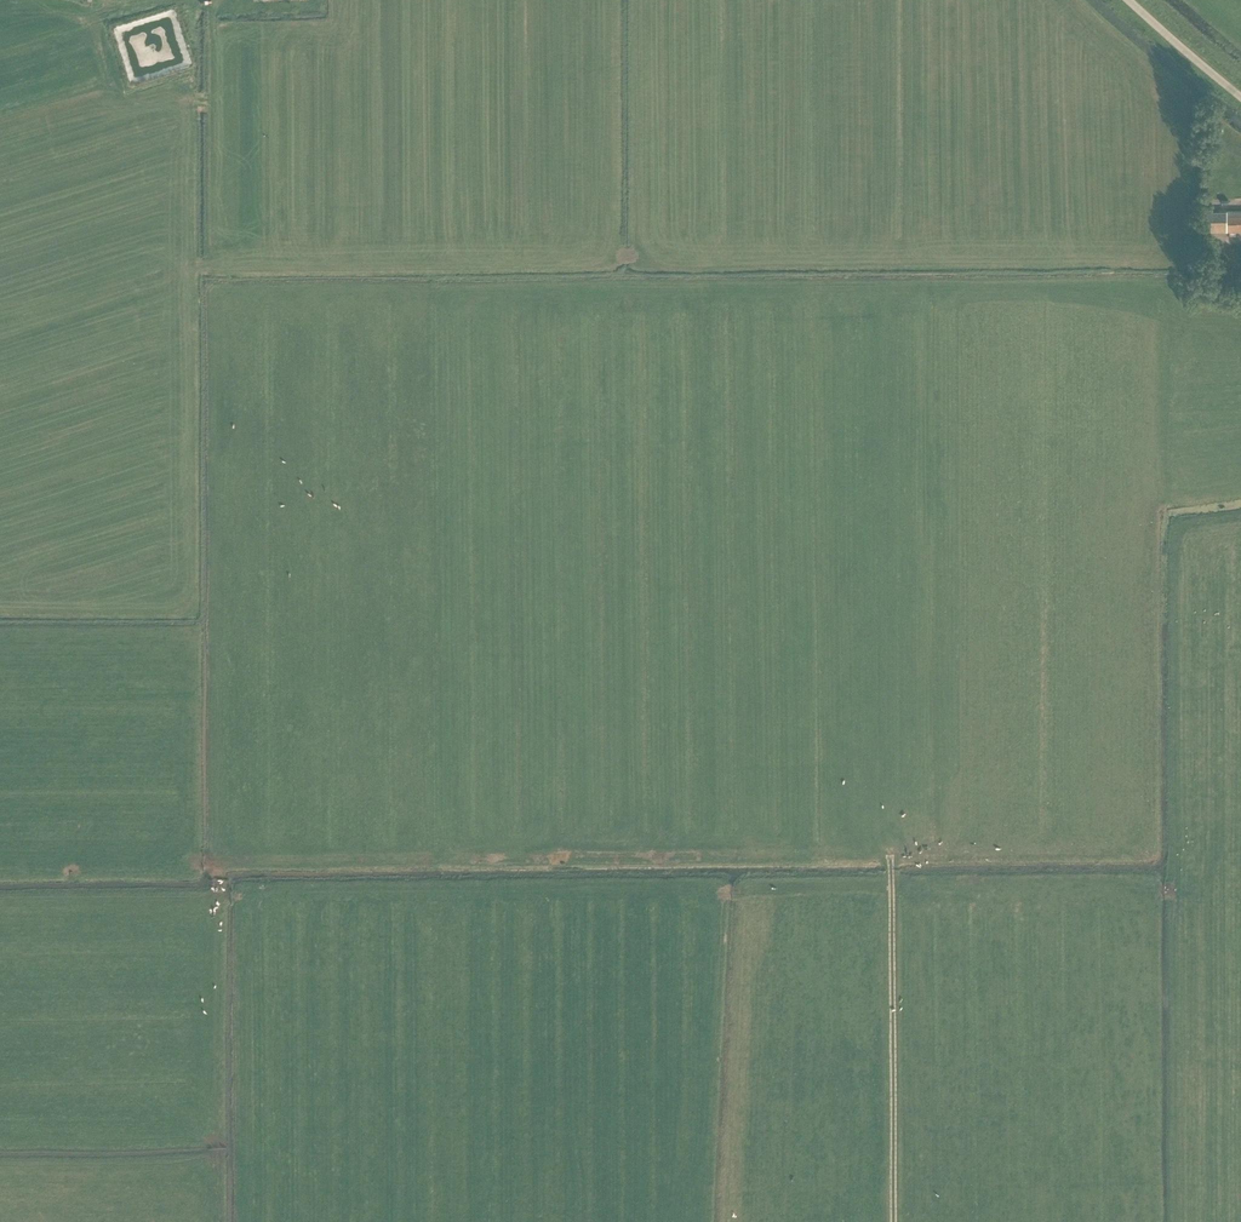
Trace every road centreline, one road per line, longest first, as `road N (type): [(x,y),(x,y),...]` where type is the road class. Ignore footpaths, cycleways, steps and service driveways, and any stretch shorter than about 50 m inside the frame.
road 1 (unclassified): [(1240,104),(1116,0)]

